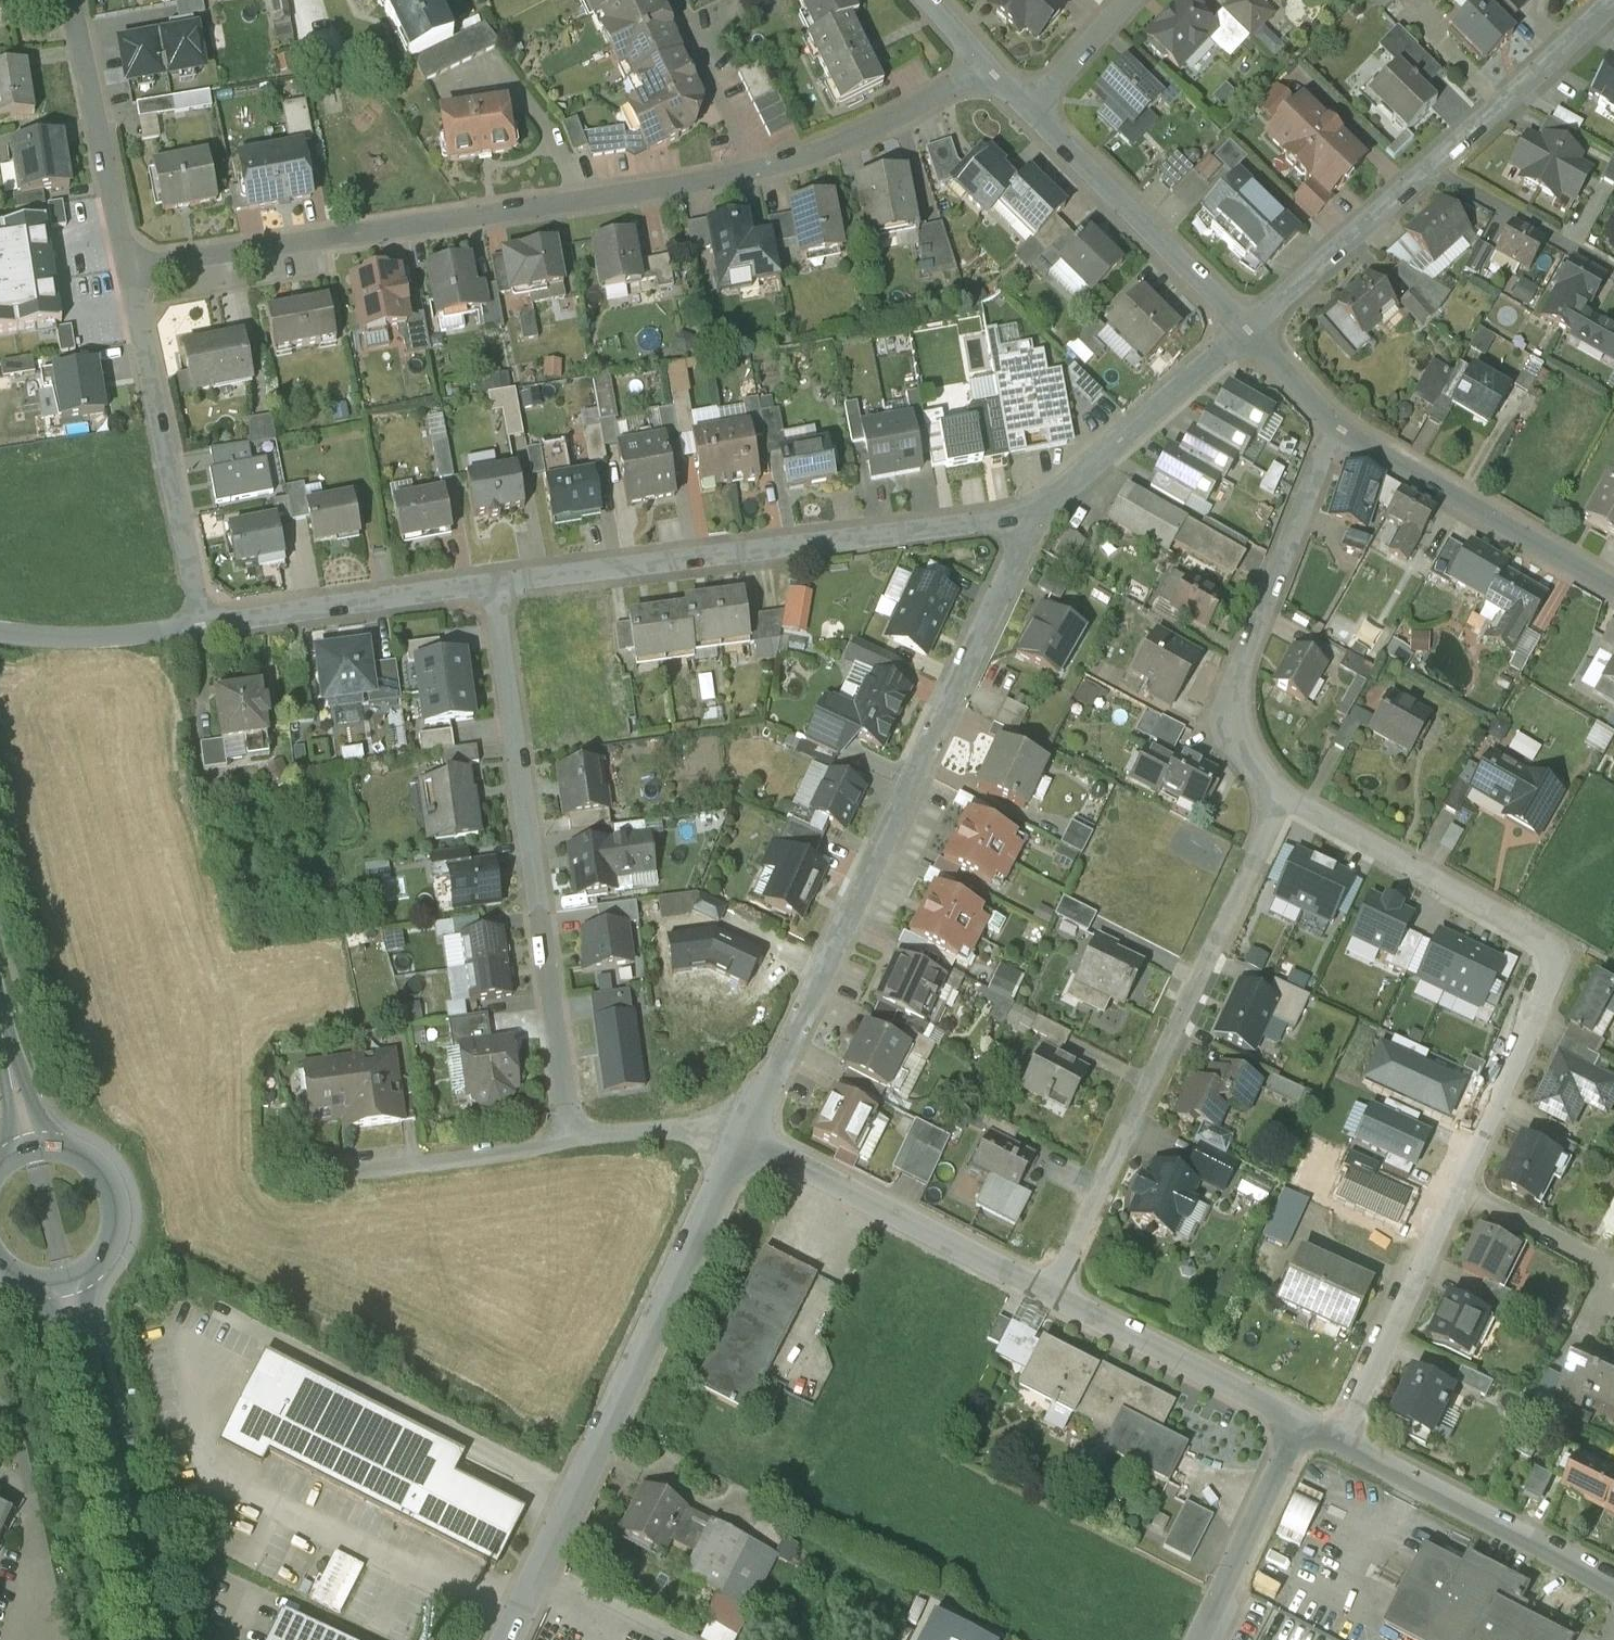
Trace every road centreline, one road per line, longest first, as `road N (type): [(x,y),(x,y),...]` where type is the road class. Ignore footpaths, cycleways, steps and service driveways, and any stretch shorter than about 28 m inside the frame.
road 1 (residential): [(986,51),(907,114),(756,172),(126,274)]
road 2 (residential): [(1285,793),(1560,950),(1341,1440)]
road 3 (residential): [(1040,507),(746,1135)]
road 4 (residential): [(574,1137),(491,585)]
road 5 (residential): [(746,1135),(507,1639)]
road 6 (residential): [(1040,507),(491,585)]
road 7 (residential): [(1285,793),(1053,1293)]
road 8 (residential): [(1607,0),(1246,330)]
road 9 (residential): [(1332,423),(1245,674),(1240,709),(1250,745),(1285,793)]
road 10 (tertiary): [(158,1639),(69,1277)]
road 11 (residential): [(202,626),(126,274)]
road 12 (residential): [(746,1135),(1053,1293)]
road 13 (residential): [(1613,593),(1332,423)]
road 14 (residential): [(1246,330),(1033,100)]
road 15 (residential): [(1341,1440),(1613,1583)]
road 16 (residential): [(491,585),(202,626)]
road 17 (residential): [(126,274),(73,0)]
road 18 (residential): [(1053,1293),(1301,1420)]
road 19 (residential): [(1246,330),(1040,507)]
road 20 (residential): [(574,1137),(319,1173)]
road 21 (residential): [(1301,1420),(1198,1639)]
road 22 (tertiary): [(69,1277),(88,1268),(114,1236),(116,1194),(107,1175),(75,1148),(34,1145)]
road 23 (residential): [(202,626),(113,637),(0,634)]
road 24 (residential): [(746,1135),(711,1119),(574,1137)]
road 25 (tertiary): [(34,1145),(0,1011)]
road 26 (residential): [(1033,100),(1124,0)]
road 27 (residential): [(1332,423),(1246,330)]

